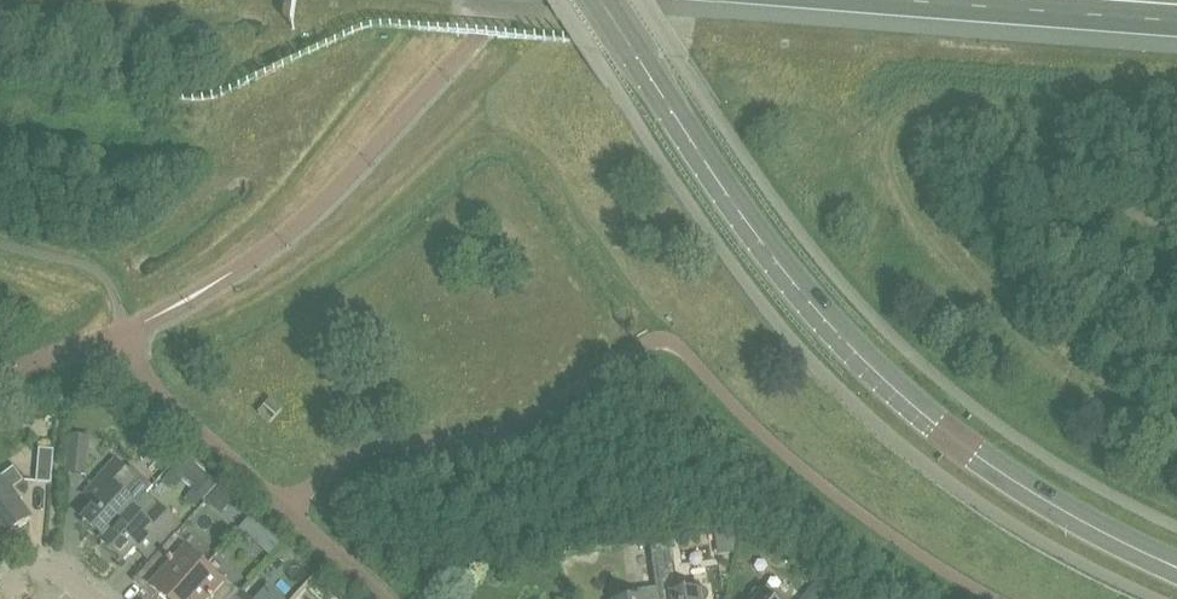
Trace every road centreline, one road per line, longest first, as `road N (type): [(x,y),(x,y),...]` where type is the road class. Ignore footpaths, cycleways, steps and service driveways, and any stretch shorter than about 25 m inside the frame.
road 1 (secondary): [(1114,537),(955,441),(817,310),(599,0)]
road 2 (motorway): [(877,0),(1176,23)]

